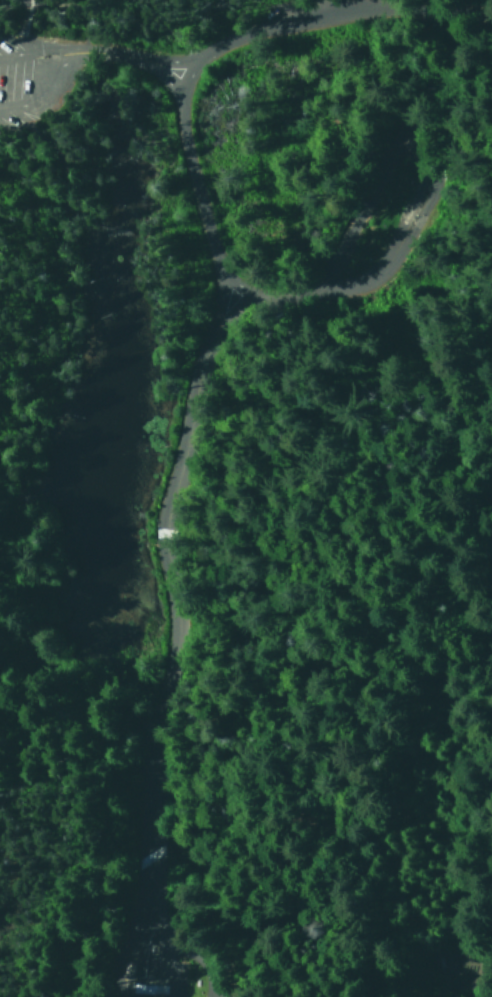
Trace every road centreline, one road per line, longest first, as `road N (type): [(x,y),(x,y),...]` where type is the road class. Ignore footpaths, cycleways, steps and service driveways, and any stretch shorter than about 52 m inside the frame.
road 1 (residential): [(163,996),(164,923),(122,734),(150,535),(241,300)]
road 2 (residential): [(241,300),(359,267),(374,251),(425,117),(452,0)]
road 3 (residential): [(359,267),(370,283),(410,279),(454,246),(471,191),(454,143),(425,117)]
road 4 (residential): [(160,68),(241,300)]
road 5 (residential): [(386,0),(160,68)]
road 6 (residential): [(232,996),(237,948),(193,904),(153,879)]

